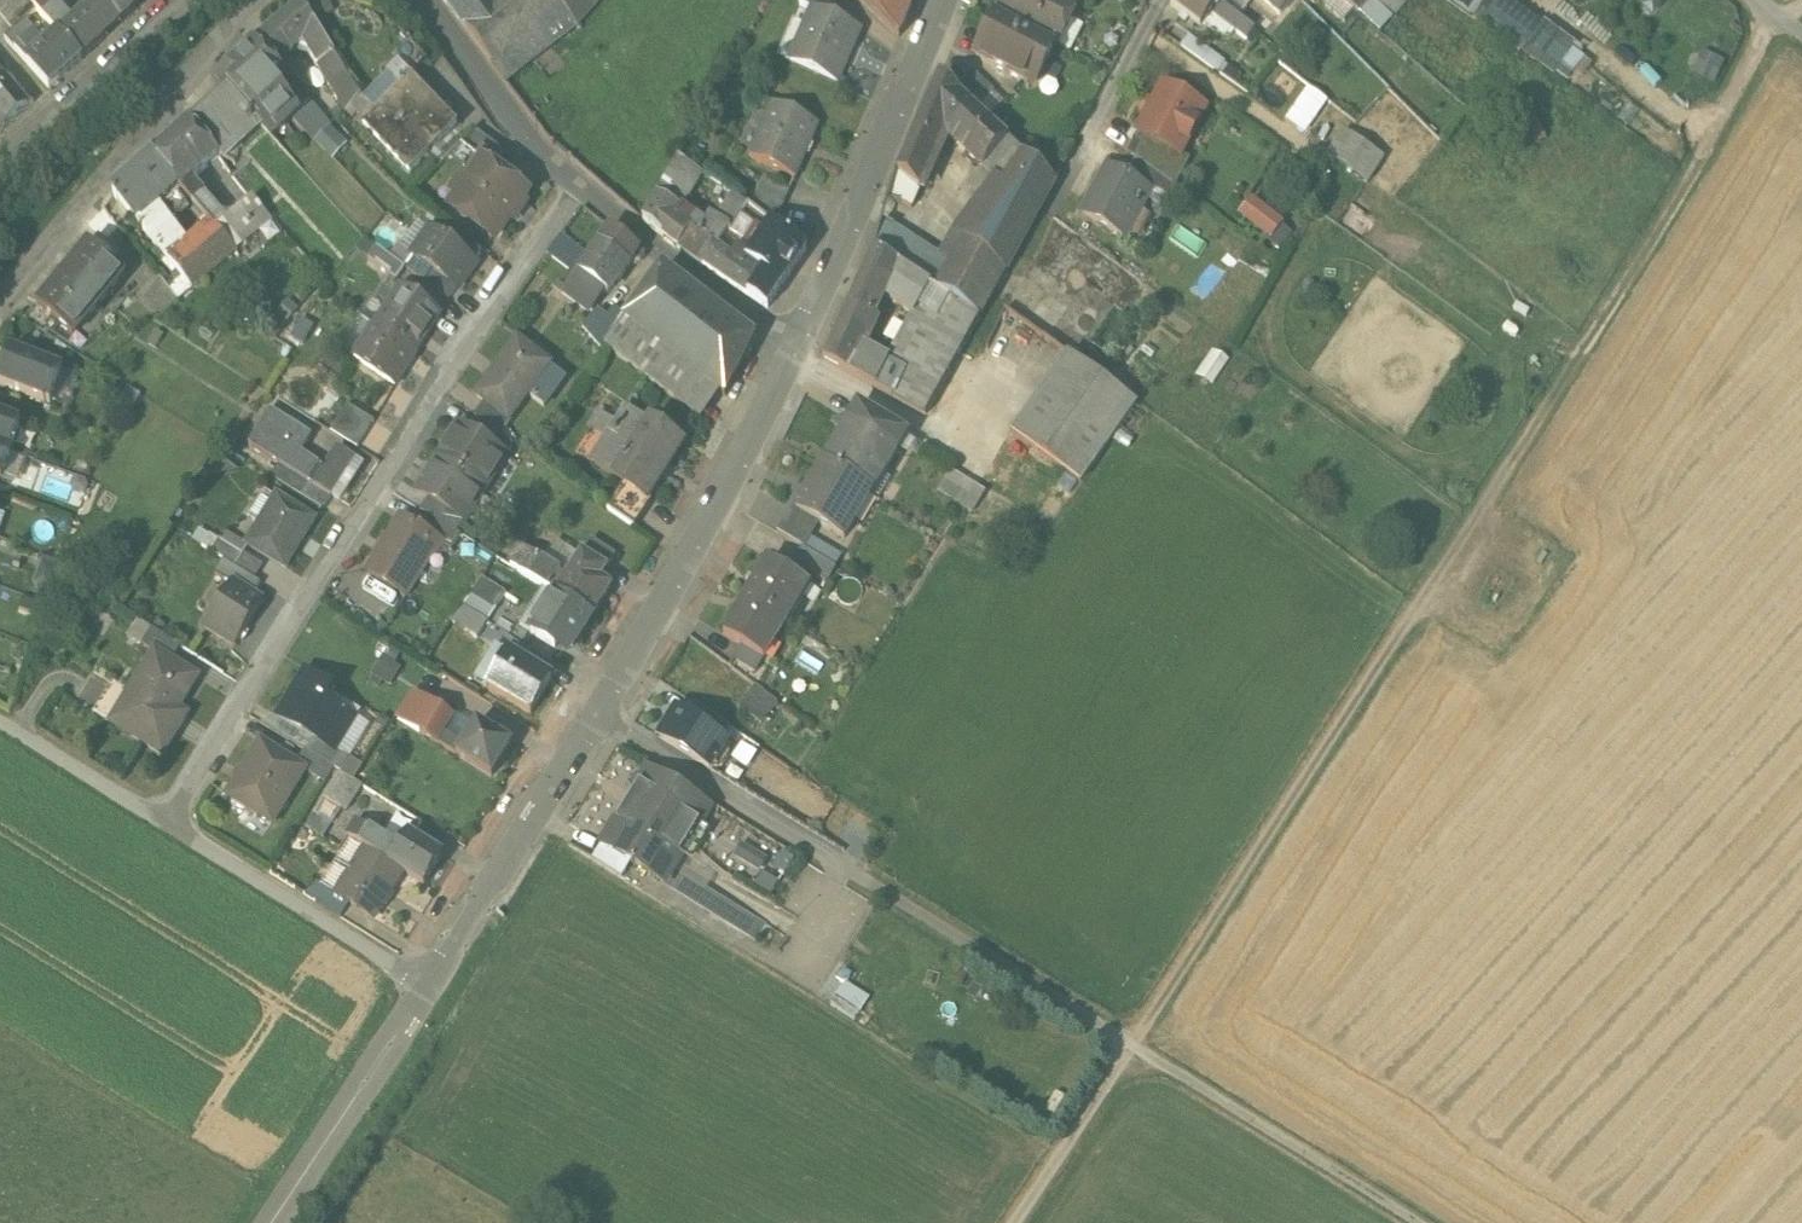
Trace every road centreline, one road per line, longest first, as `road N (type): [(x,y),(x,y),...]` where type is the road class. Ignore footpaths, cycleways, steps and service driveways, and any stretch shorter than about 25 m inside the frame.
road 1 (track): [(1023,1222),(1609,301),(1780,11)]
road 2 (track): [(1426,1222),(603,721)]
road 3 (residential): [(570,178),(174,823)]
road 4 (tertiary): [(794,351),(603,721),(426,988)]
road 5 (residential): [(1162,0),(933,427),(794,351)]
road 6 (residential): [(254,0),(0,303)]
road 7 (tertiary): [(957,0),(794,351)]
road 8 (residential): [(174,823),(426,988)]
road 9 (residential): [(794,351),(570,178)]
road 10 (tertiary): [(426,988),(274,1222)]
road 11 (residential): [(570,178),(421,0)]
road 12 (residential): [(162,0),(0,148)]
road 13 (residential): [(0,719),(174,823)]

